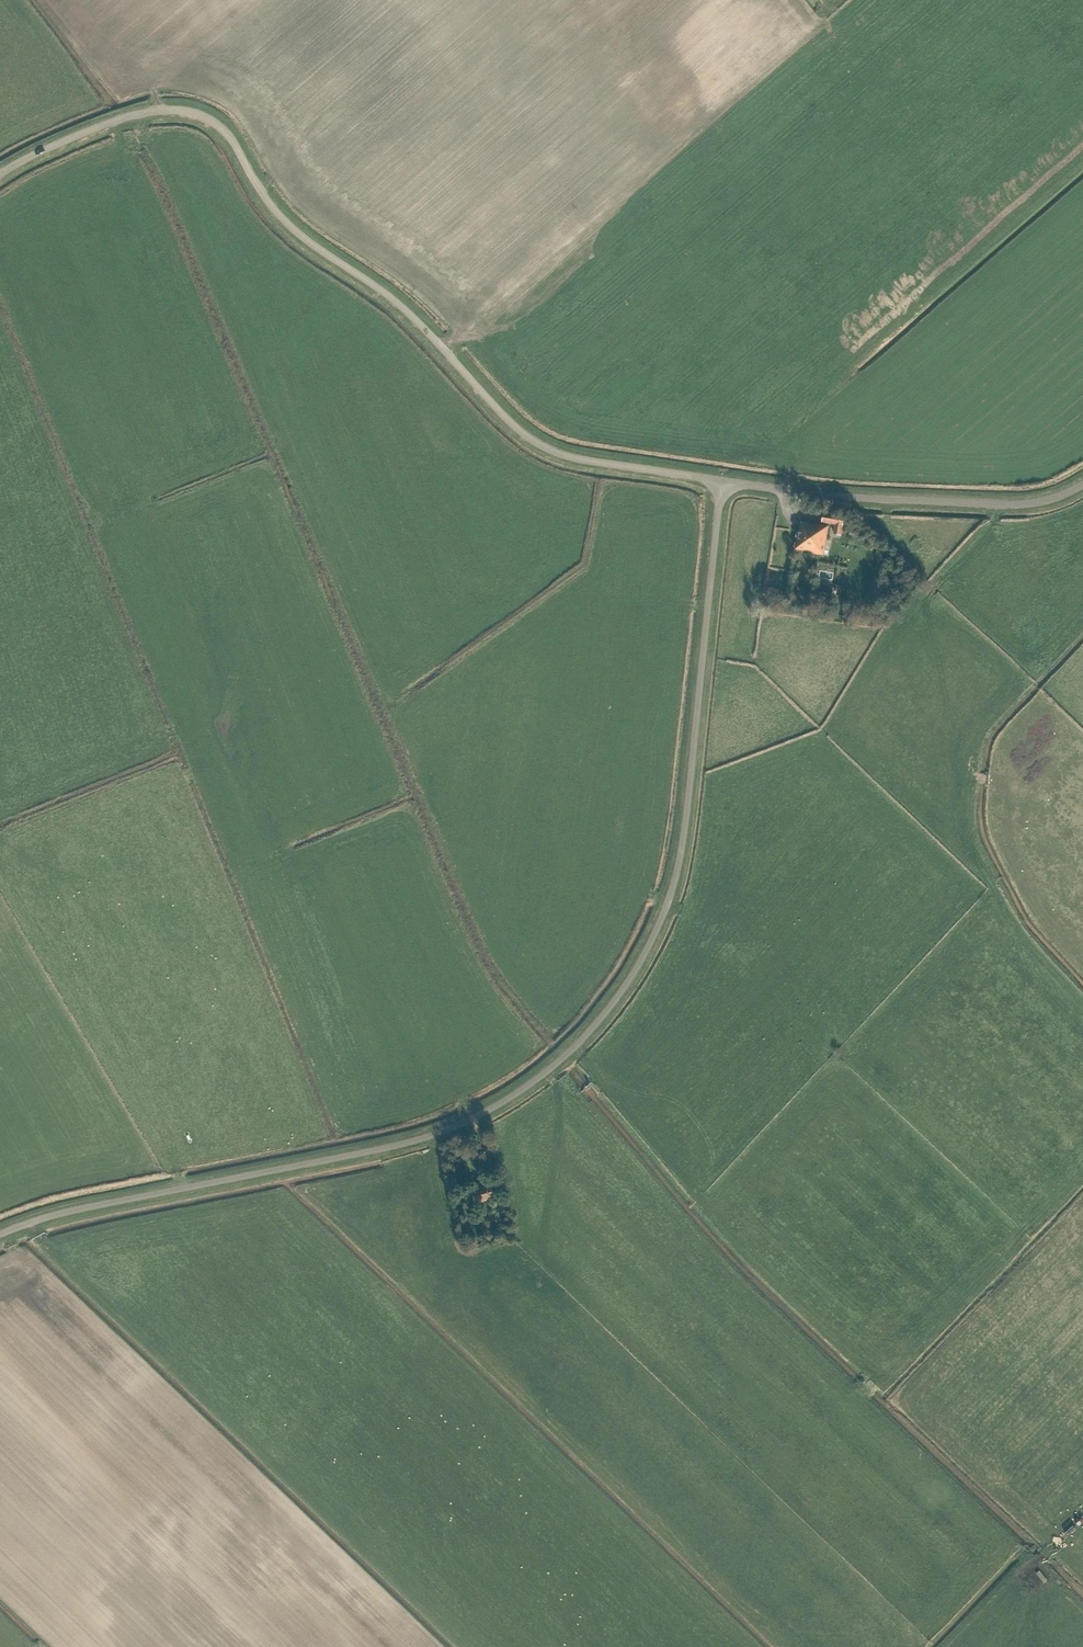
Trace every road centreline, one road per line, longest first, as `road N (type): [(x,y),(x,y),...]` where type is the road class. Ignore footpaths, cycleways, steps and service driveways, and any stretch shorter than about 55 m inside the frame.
road 1 (unclassified): [(0,1235),(84,1207),(433,1135),(508,1099),(589,1031),(641,959),(674,881),(720,480)]
road 2 (unclassified): [(0,174),(111,121),(154,109),(194,111),(217,125),(281,221),(394,303),(545,450),(720,480)]
road 3 (unclassified): [(720,480),(1019,504),(1082,484)]

